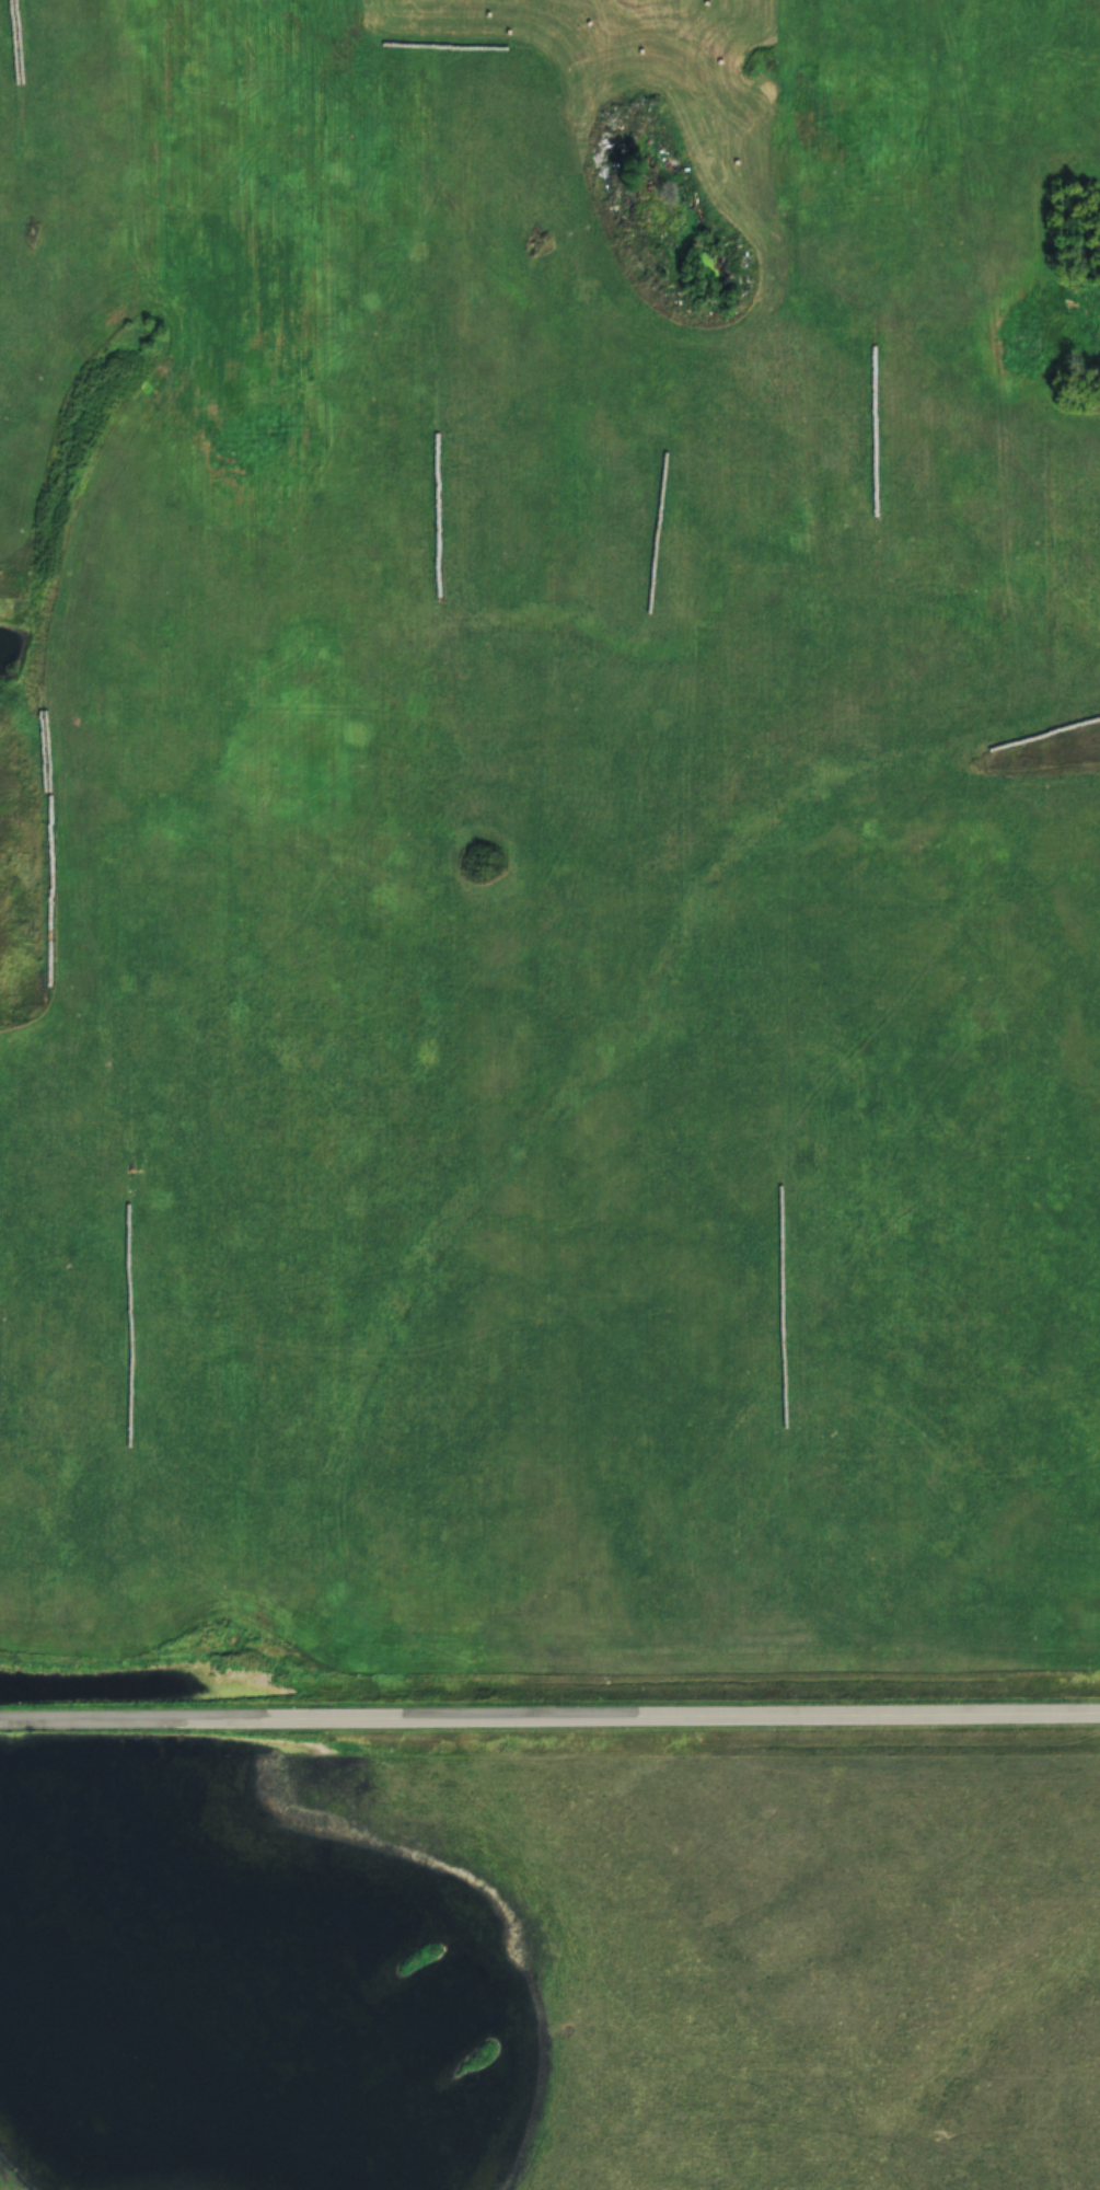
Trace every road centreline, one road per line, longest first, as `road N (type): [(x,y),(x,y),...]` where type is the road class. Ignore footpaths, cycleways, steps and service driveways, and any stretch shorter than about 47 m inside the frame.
road 1 (tertiary): [(1099,1710),(0,1718)]

